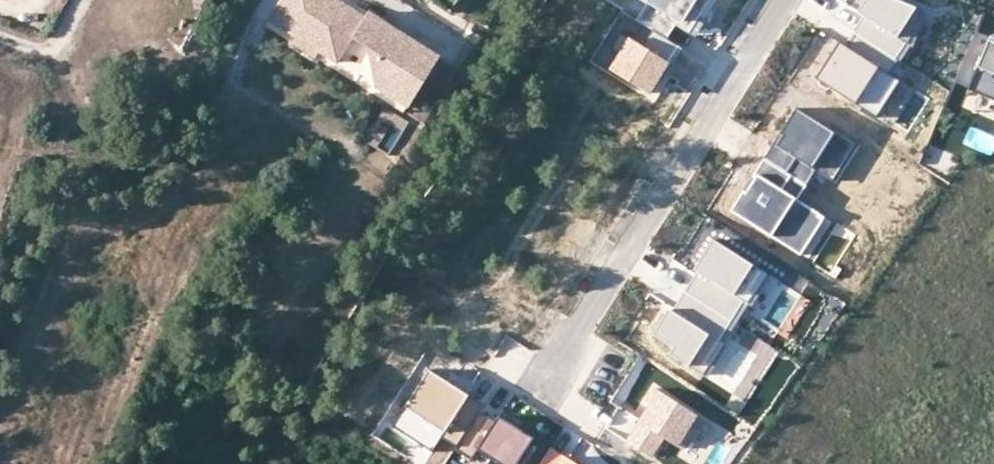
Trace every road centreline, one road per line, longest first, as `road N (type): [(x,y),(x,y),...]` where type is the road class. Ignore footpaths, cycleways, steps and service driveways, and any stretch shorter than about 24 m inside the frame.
road 1 (residential): [(777,0),(574,324),(577,375)]

